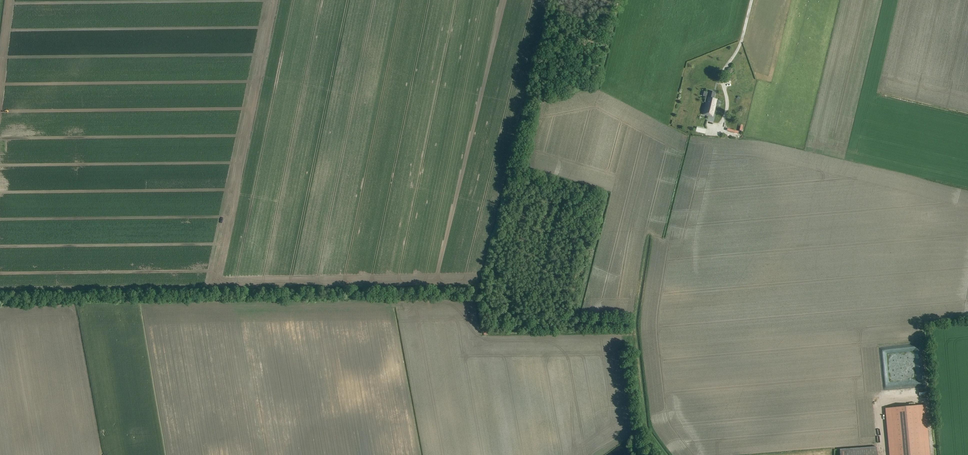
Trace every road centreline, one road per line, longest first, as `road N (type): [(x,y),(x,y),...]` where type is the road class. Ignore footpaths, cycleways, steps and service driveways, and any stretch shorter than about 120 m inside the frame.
road 1 (track): [(752,0),(723,72),(727,106),(715,133)]

